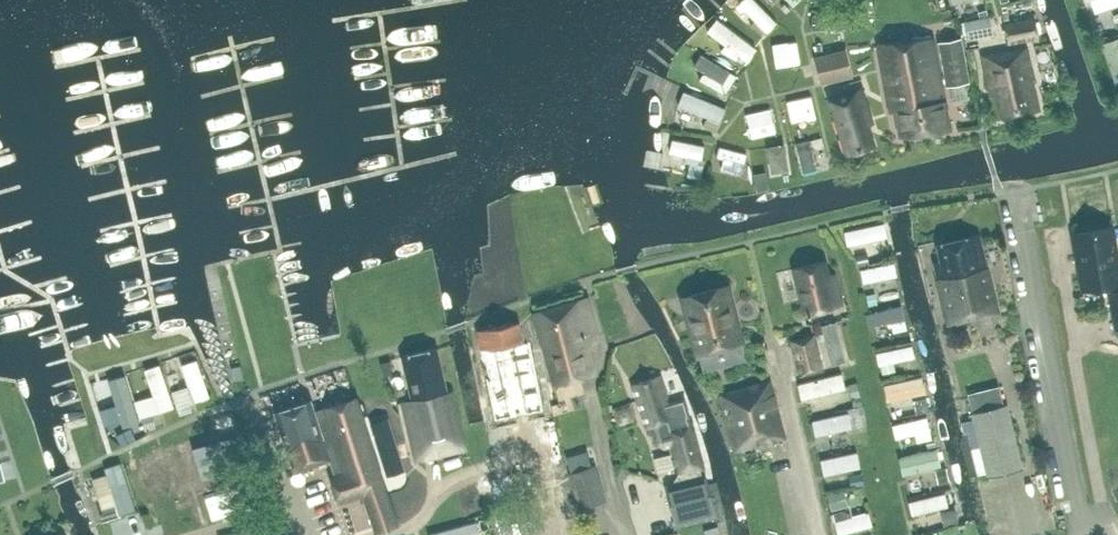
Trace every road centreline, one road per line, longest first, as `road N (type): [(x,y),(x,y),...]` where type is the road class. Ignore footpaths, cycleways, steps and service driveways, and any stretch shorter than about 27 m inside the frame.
road 1 (residential): [(1091,534),(1071,487),(1011,190)]
road 2 (residential): [(301,534),(252,394)]

